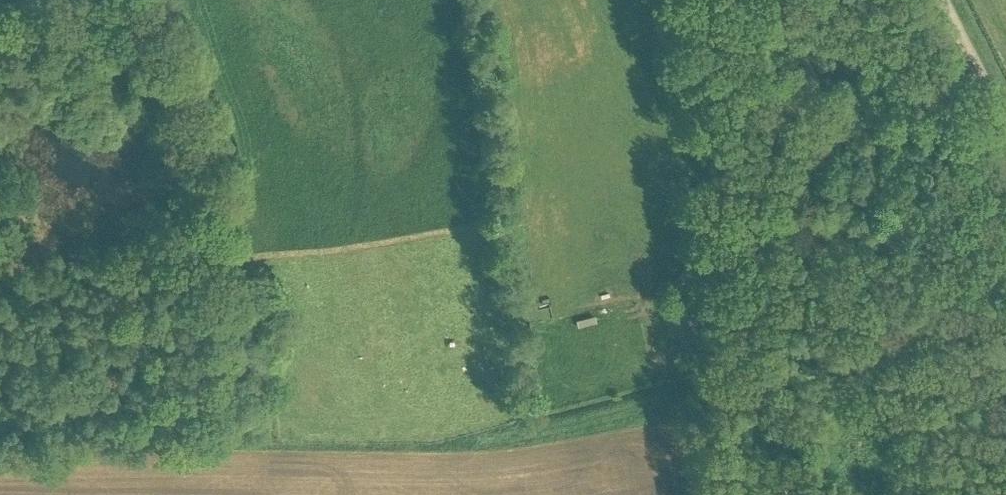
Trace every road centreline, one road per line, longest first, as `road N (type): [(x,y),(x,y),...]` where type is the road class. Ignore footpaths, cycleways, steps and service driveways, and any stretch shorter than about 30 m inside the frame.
road 1 (track): [(1005,307),(543,430)]
road 2 (unclassified): [(940,0),(1005,130)]

